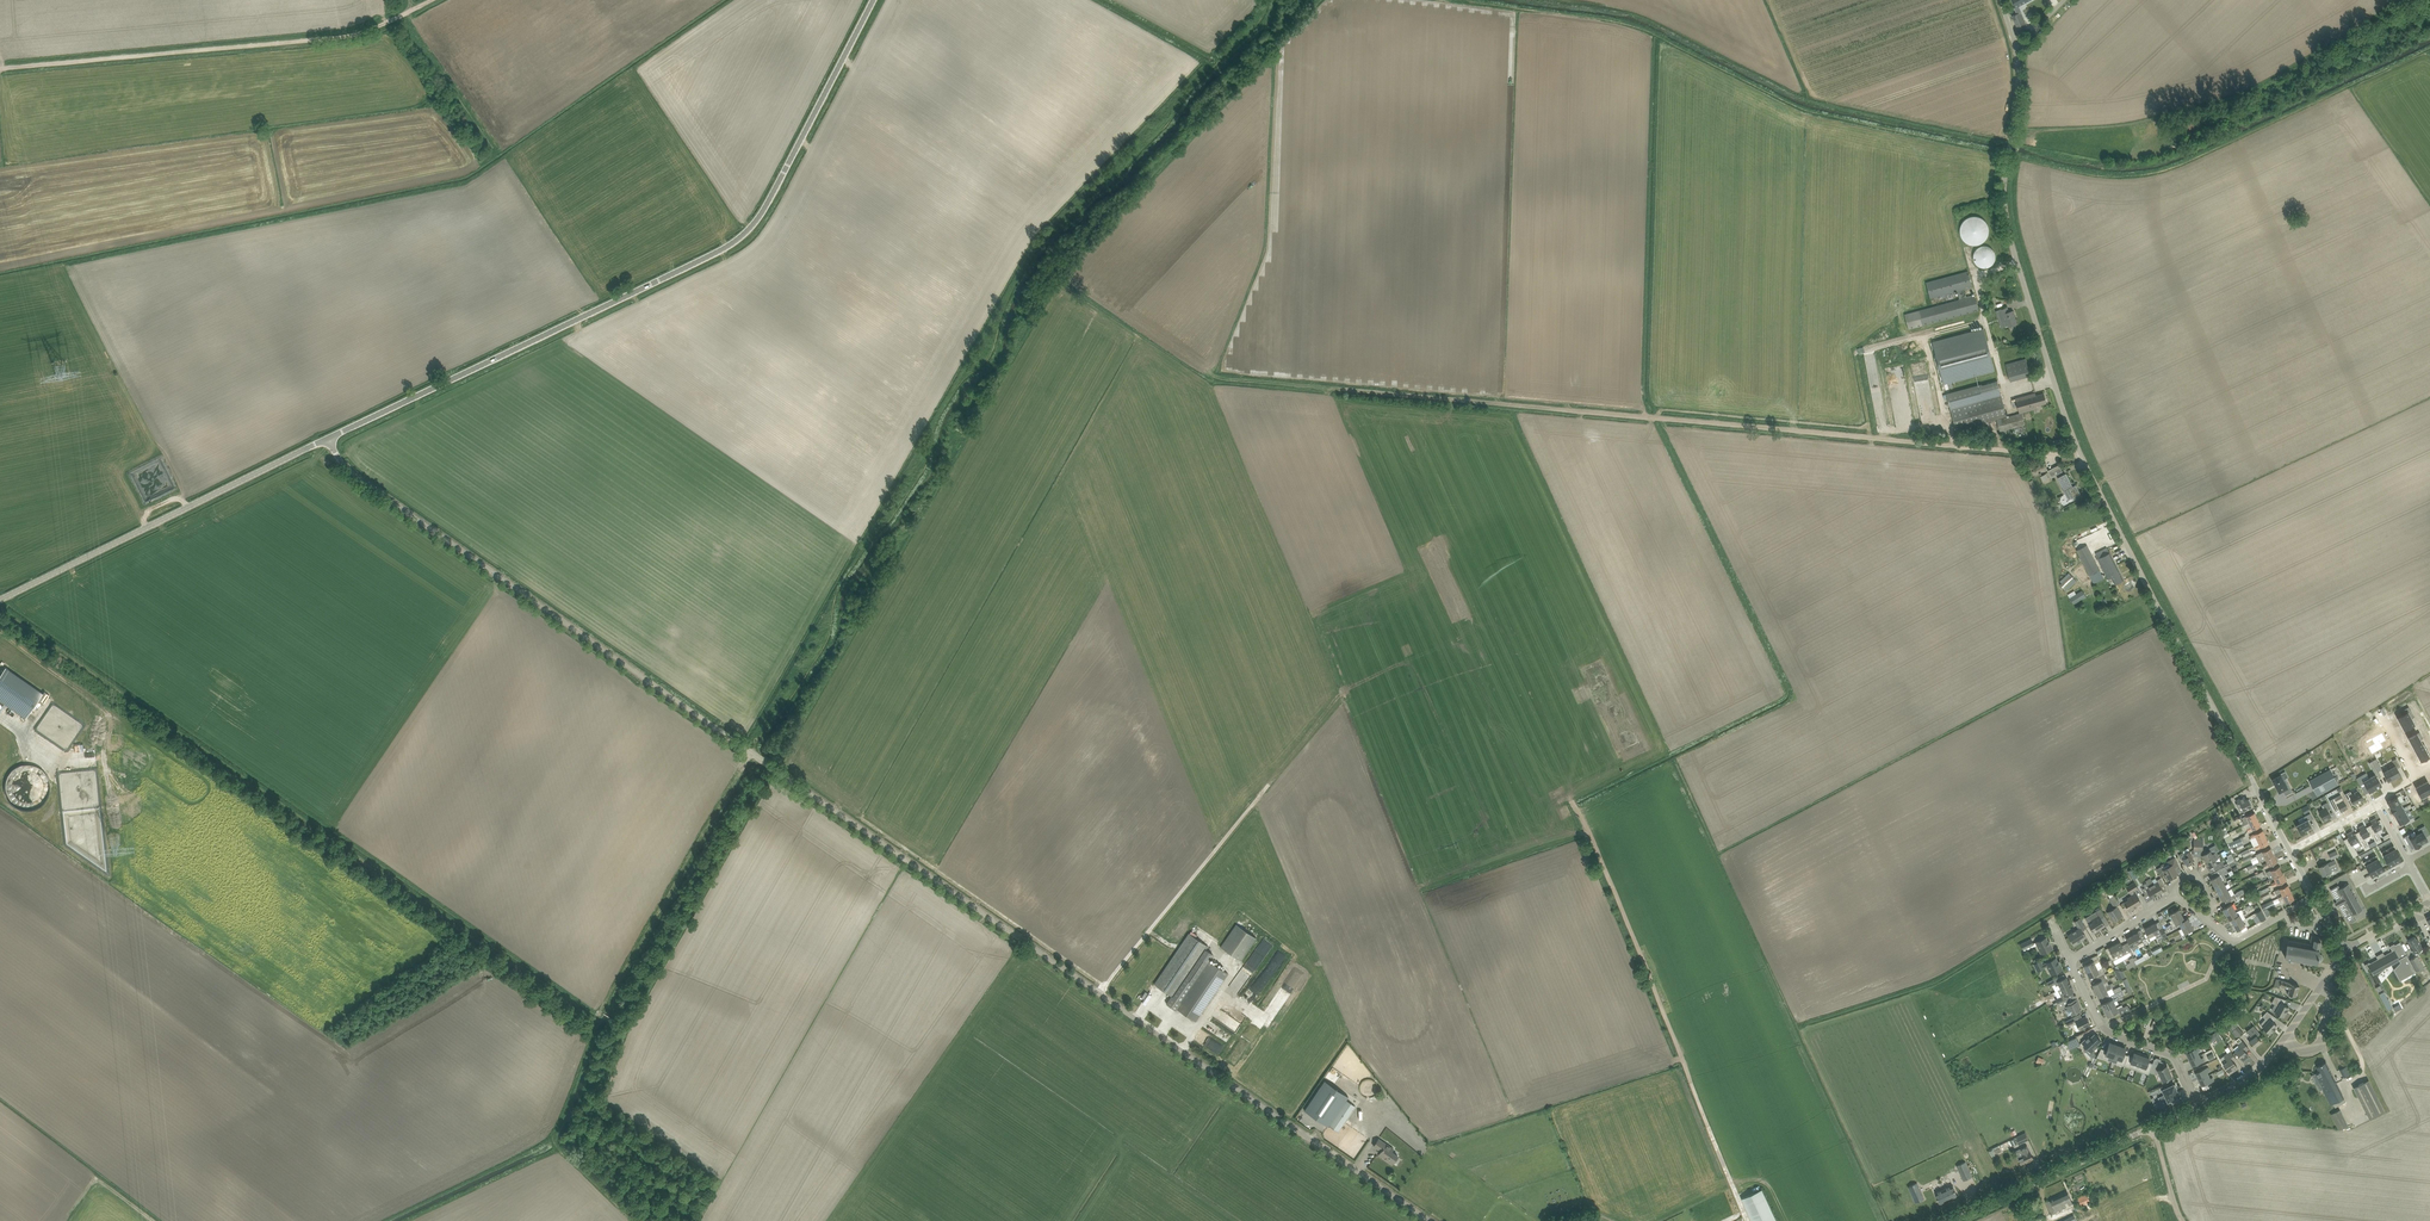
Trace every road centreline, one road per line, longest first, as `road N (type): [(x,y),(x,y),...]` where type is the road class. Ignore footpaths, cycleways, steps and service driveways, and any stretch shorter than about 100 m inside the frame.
road 1 (unclassified): [(1430,1220),(371,486),(340,461),(327,438)]
road 2 (track): [(1462,0),(1634,27),(1802,110),(2100,175),(2176,166),(2429,48)]
road 3 (track): [(754,753),(794,704),(837,629),(851,575),(927,478),(950,405),(990,370),(1014,297),(1044,247),(1184,114),(1273,0)]
road 4 (tertiary): [(2291,851),(2079,452),(2056,387),(2004,196),(2019,94),(2016,49)]
road 5 (track): [(2079,452),(2008,452),(1219,378)]
road 6 (unclassified): [(327,438),(747,231),(874,0)]
road 7 (track): [(0,603),(594,1019)]
road 8 (track): [(1574,806),(1748,1220)]
road 9 (track): [(438,0),(358,37),(0,70)]
road 10 (unclassified): [(0,600),(327,438)]
road 11 (track): [(1258,799),(1100,994)]
road 12 (tertiary): [(1951,1220),(2152,1127)]
road 13 (tertiary): [(2198,1105),(2265,1065),(2347,949)]
road 14 (track): [(133,731),(0,632)]
road 15 (residential): [(2105,1028),(2206,981),(2218,954),(2236,942)]
road 16 (residential): [(2198,1105),(2171,1055),(2105,1028)]
road 17 (track): [(64,1220),(98,1178),(154,1220)]
road 18 (residential): [(2072,959),(2176,896)]

